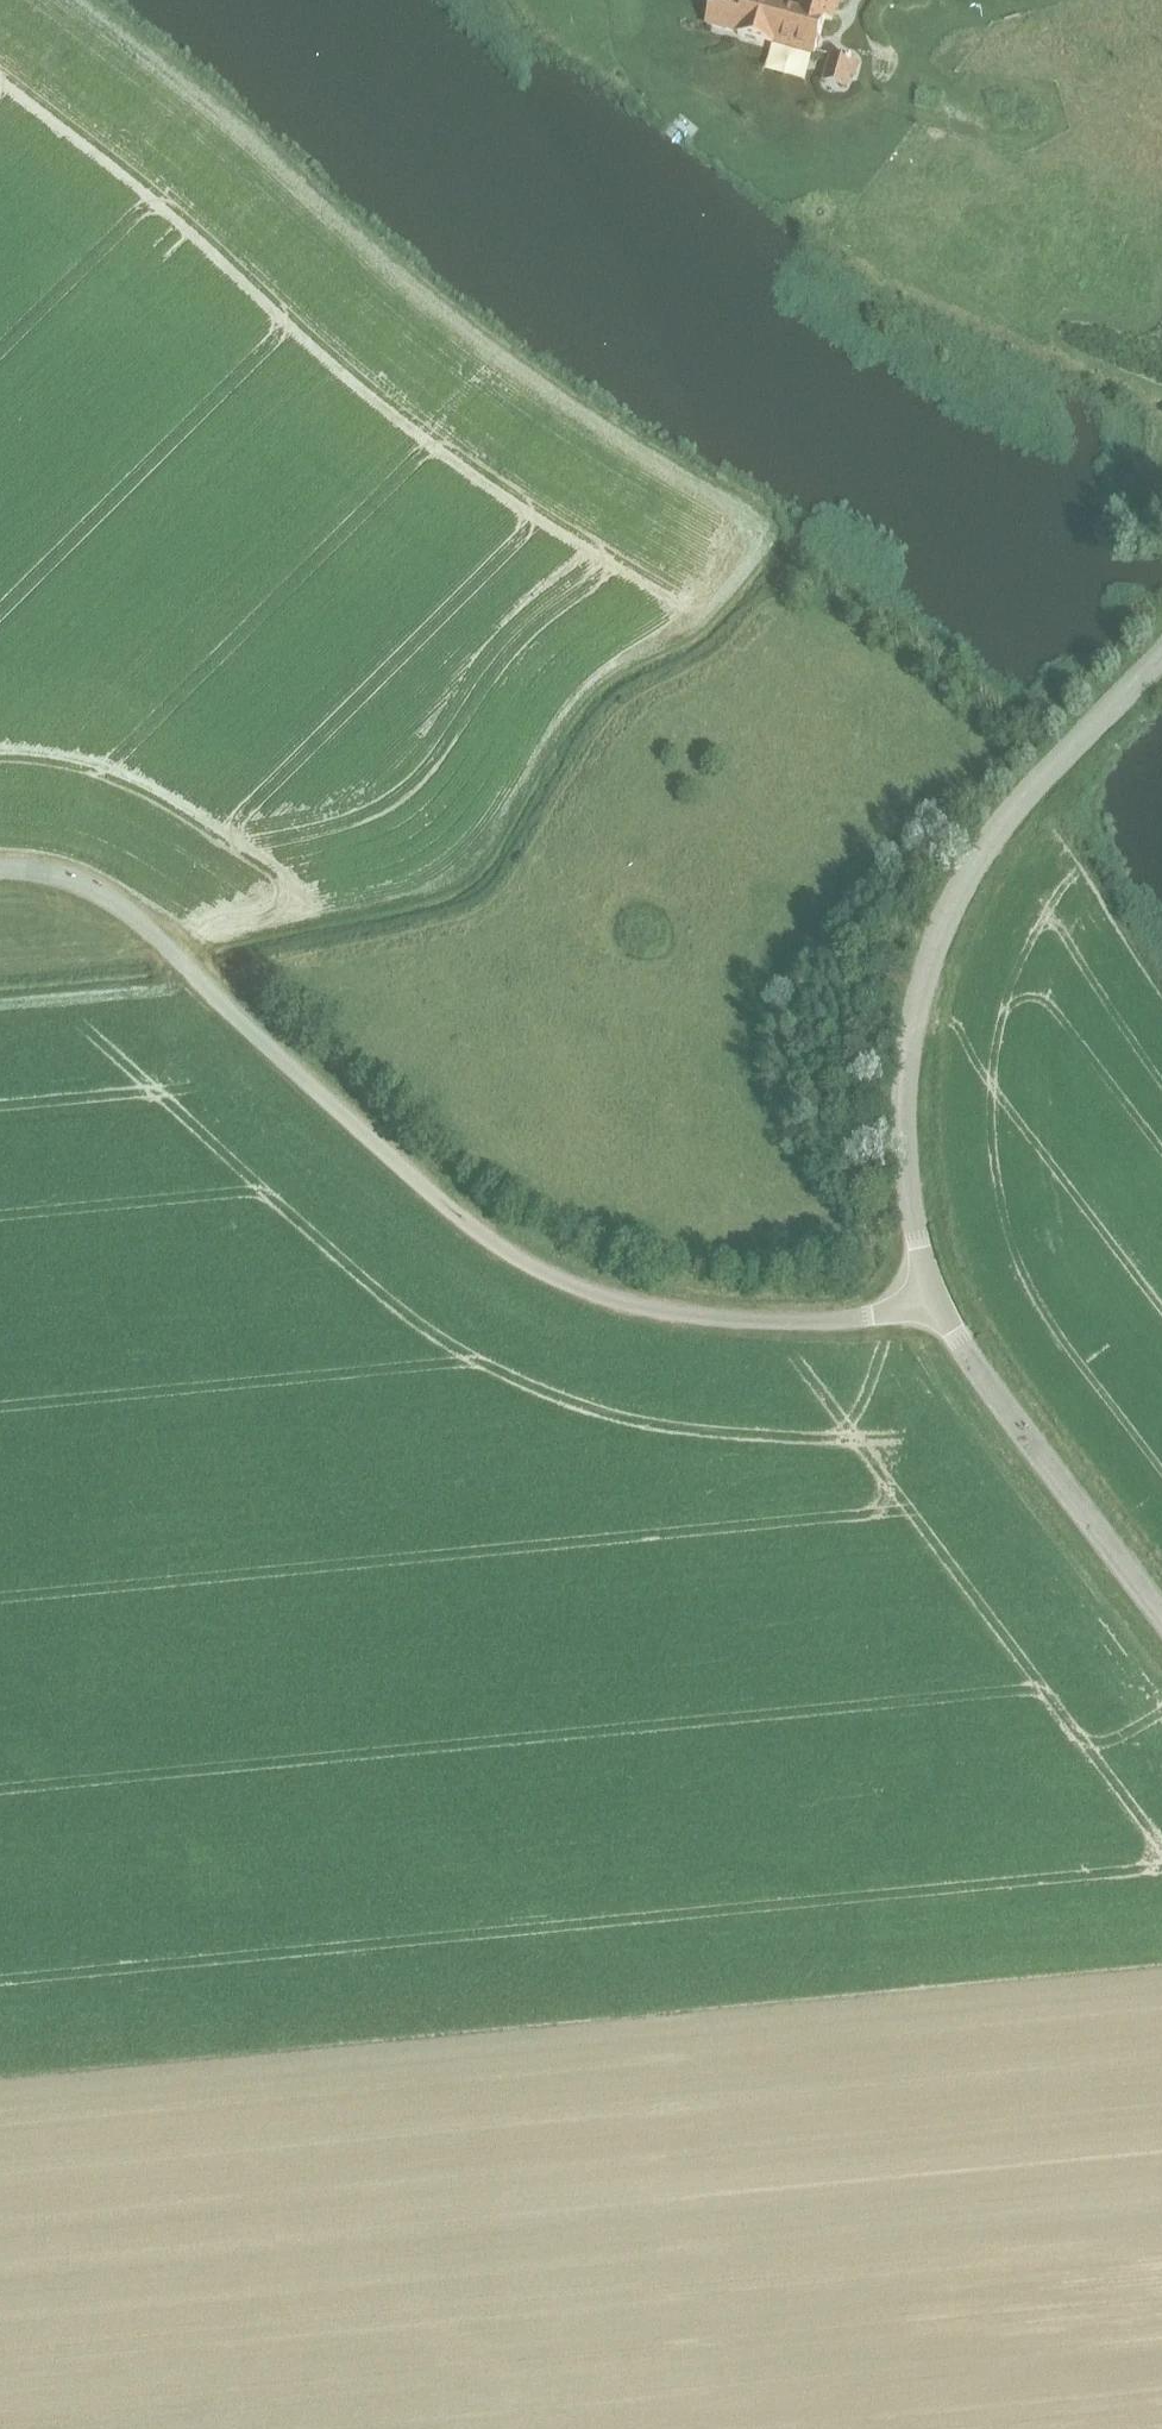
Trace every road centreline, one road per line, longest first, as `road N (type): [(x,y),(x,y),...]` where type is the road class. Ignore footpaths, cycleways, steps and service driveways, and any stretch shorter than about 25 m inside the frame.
road 1 (unclassified): [(934,1297),(873,1317),(731,1325),(582,1293),(431,1199),(192,973),(70,882),(0,870)]
road 2 (tertiary): [(934,1297),(908,1222),(901,1151),(908,1004),(961,880),(1029,791),(1161,654)]
road 3 (tertiary): [(1161,1612),(971,1362),(934,1297)]

